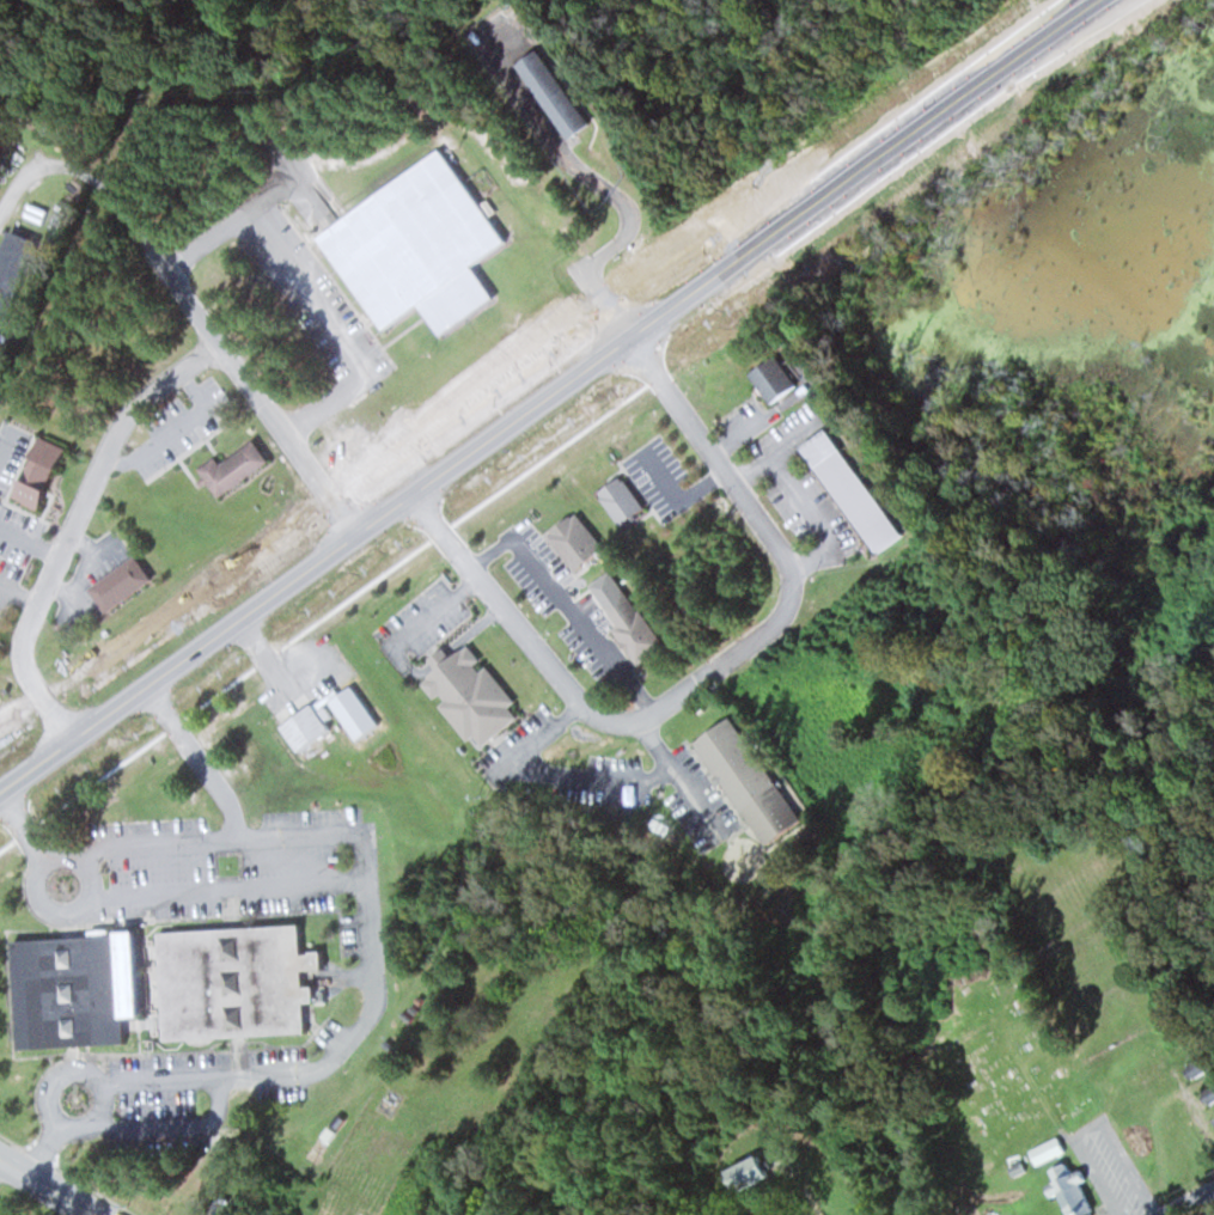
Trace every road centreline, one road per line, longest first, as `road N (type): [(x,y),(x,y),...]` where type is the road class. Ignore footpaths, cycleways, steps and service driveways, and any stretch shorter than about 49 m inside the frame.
road 1 (primary): [(0,788),(1093,0)]
road 2 (residential): [(630,338),(786,558),(793,584),(780,619),(651,714),(622,720),(591,710),(414,495)]
road 3 (residential): [(74,734),(28,679),(20,643),(124,419),(214,342)]
road 4 (residential): [(360,533),(122,216)]
road 5 (residential): [(1213,1145),(1147,1025)]

